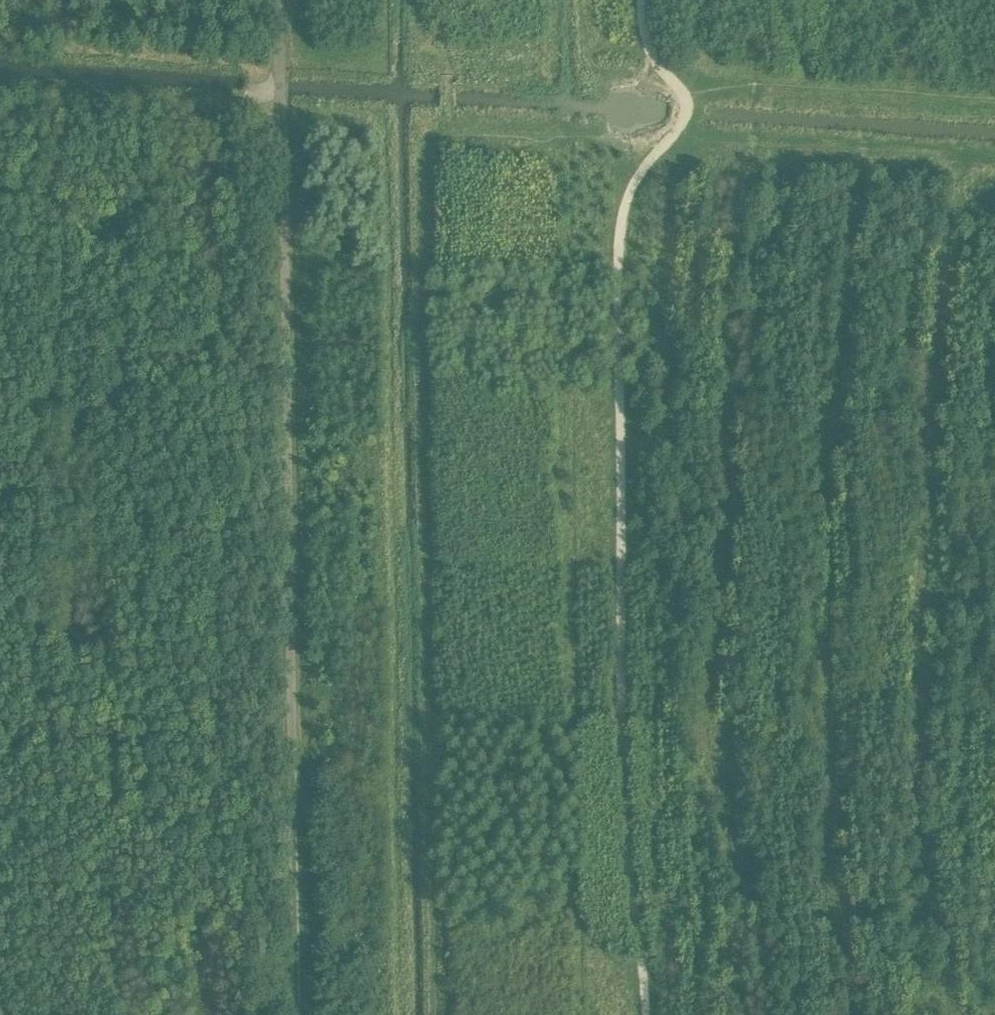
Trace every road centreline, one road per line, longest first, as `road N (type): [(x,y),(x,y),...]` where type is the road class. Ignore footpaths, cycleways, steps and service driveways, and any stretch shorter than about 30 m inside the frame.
road 1 (track): [(438,1014),(424,169),(450,135),(671,140)]
road 2 (track): [(297,1014),(275,110)]
road 3 (track): [(275,110),(0,88)]

